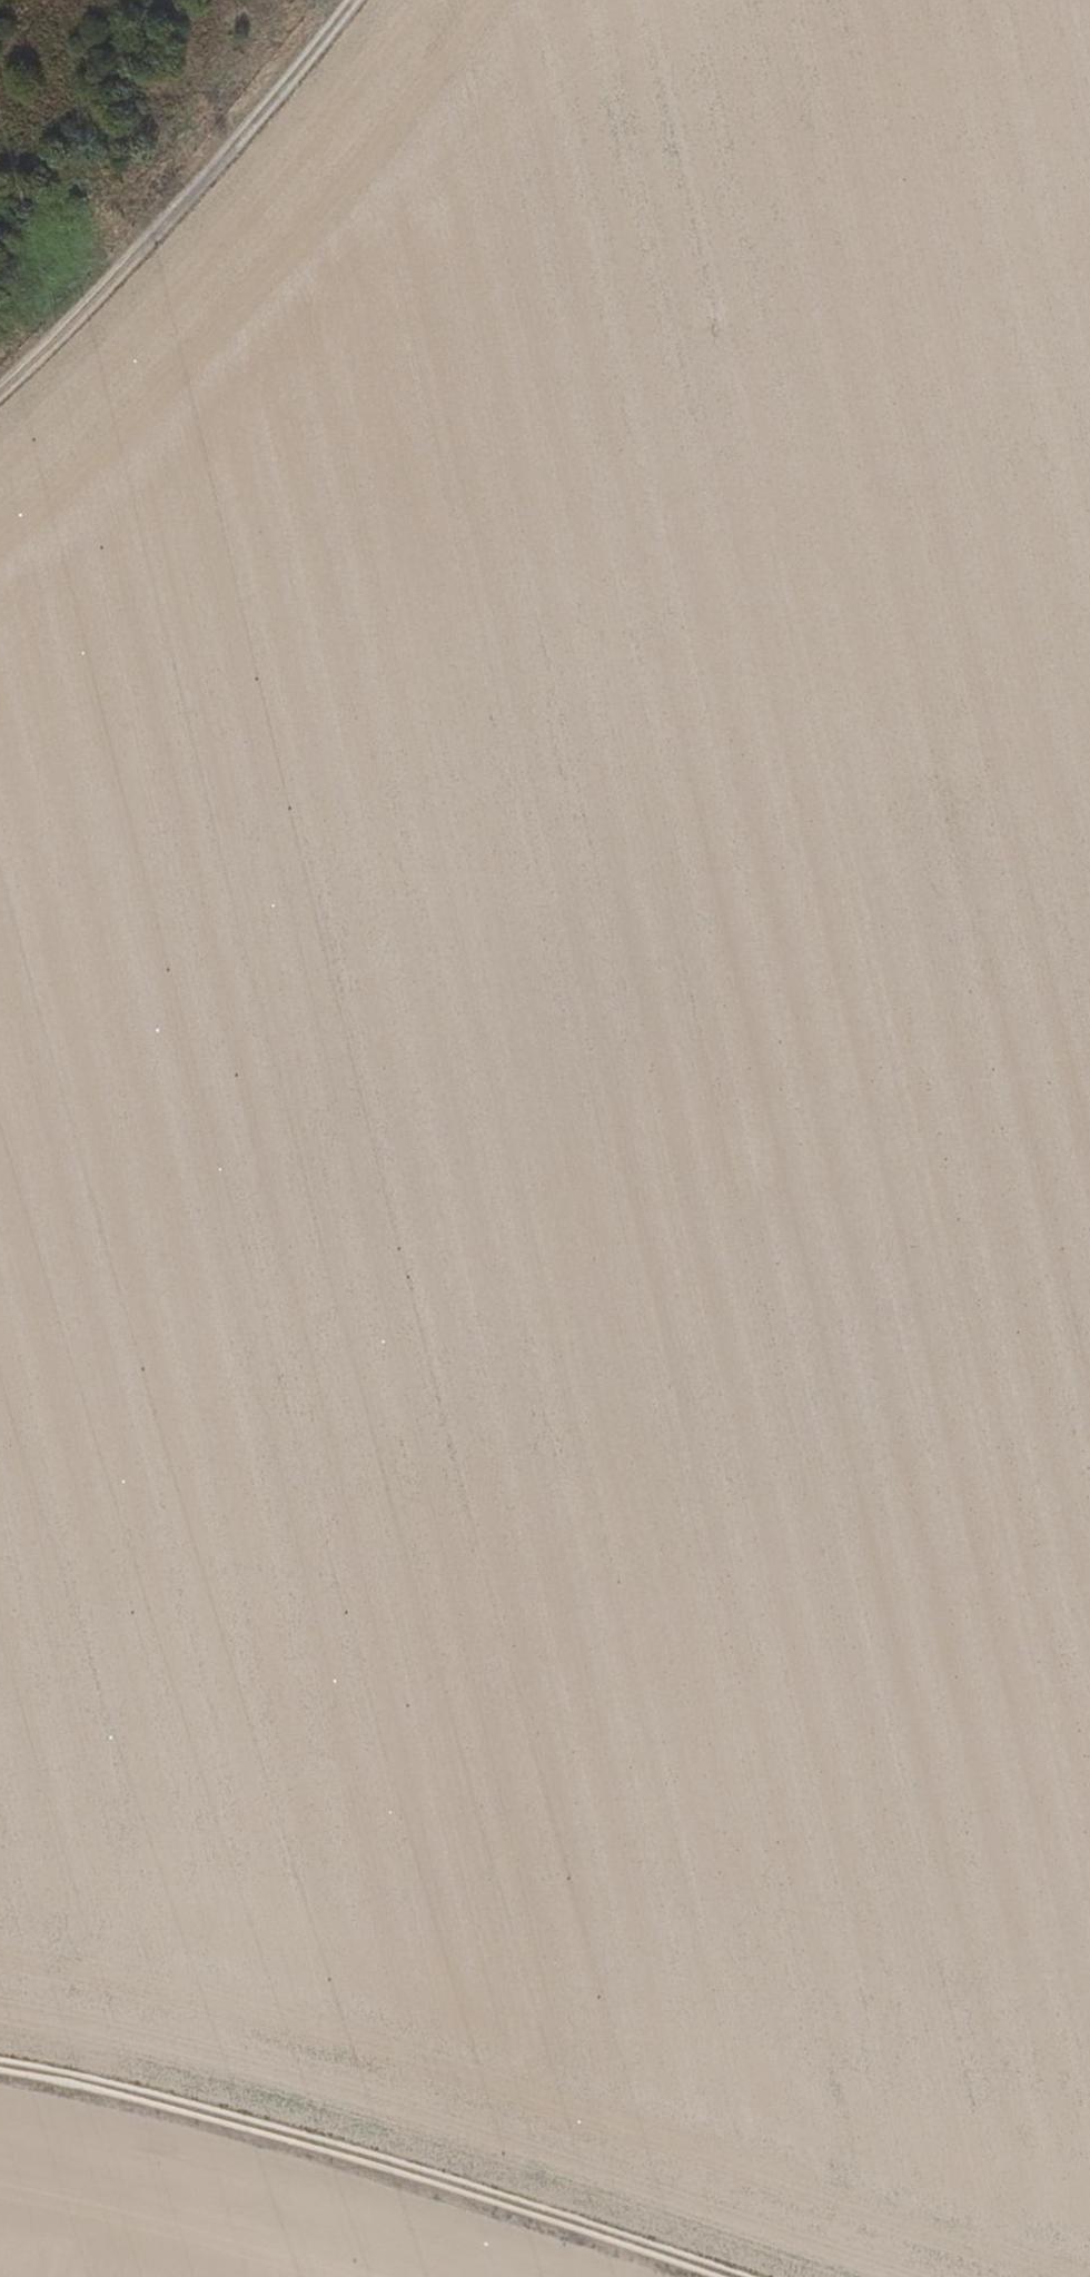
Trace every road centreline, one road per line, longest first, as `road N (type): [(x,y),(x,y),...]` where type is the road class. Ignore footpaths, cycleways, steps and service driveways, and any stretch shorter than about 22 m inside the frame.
road 1 (track): [(0,2066),(416,2175),(720,2276)]
road 2 (track): [(0,396),(127,267),(345,0)]

